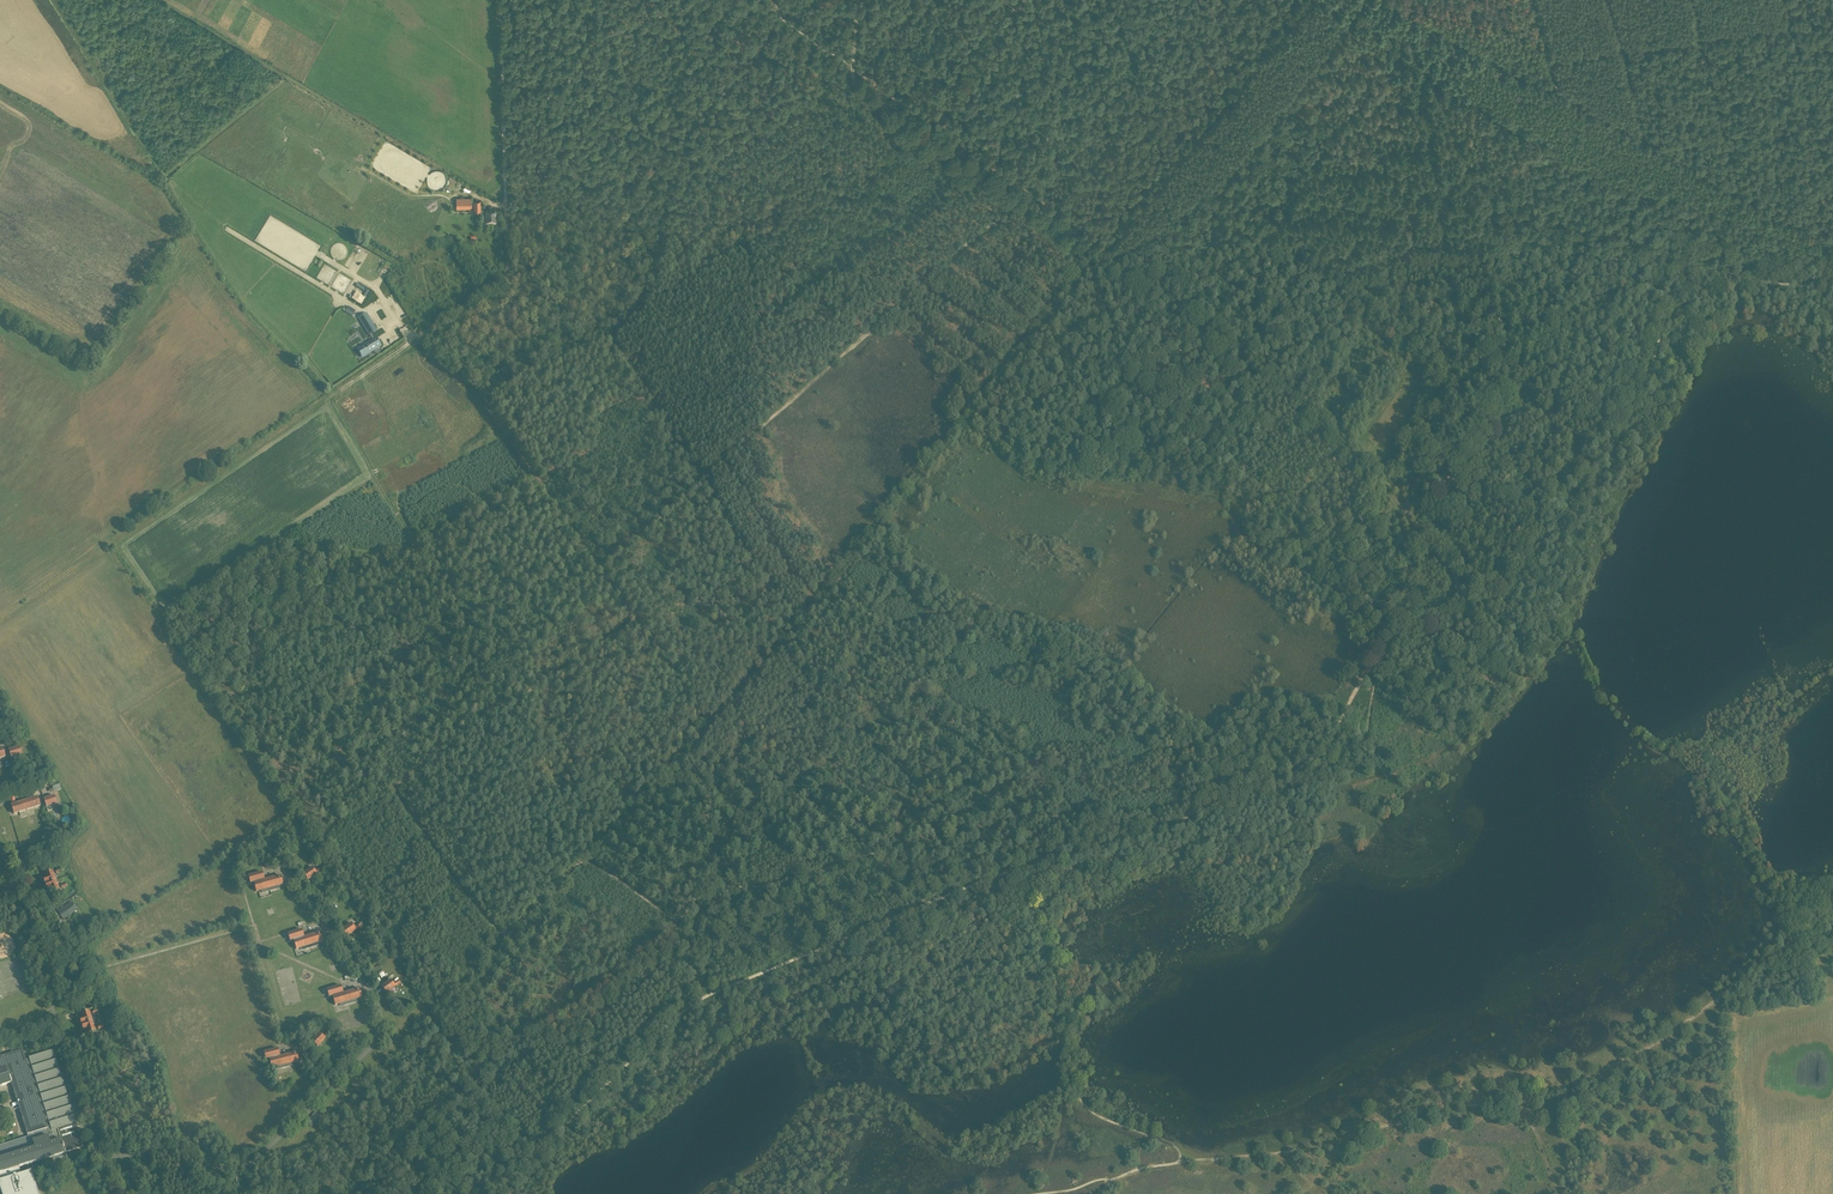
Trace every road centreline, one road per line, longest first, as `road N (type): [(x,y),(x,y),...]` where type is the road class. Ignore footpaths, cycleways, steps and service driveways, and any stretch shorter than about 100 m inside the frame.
road 1 (track): [(493,1193),(708,995),(1003,873),(1167,830),(1199,801),(1287,776),(1327,742),(1376,661),(1439,620),(1458,584)]
road 2 (track): [(1090,252),(871,525),(580,861)]
road 3 (track): [(1406,522),(1399,504),(1285,394),(854,83),(853,0)]
road 4 (track): [(1832,903),(1659,1046),(1547,1094),(1422,1115),(1350,1141),(1178,1163)]
road 5 (track): [(0,622),(402,347)]
road 6 (track): [(416,338),(486,403),(705,724)]
road 7 (track): [(439,1007),(166,621)]
road 8 (unclassified): [(239,1168),(267,1150),(371,1047),(381,1025),(373,992),(279,855)]
road 9 (track): [(1363,0),(1248,155),(1117,271)]
road 10 (track): [(1014,869),(1073,1030),(1079,1099),(1108,1120),(1175,1146),(1178,1163)]
road 11 (track): [(1581,421),(1614,417),(1640,396),(1673,294),(1688,276),(1719,272),(1832,285)]
road 12 (track): [(1458,584),(1406,522),(1503,418),(1581,421)]
road 13 (track): [(1832,21),(1589,52),(1553,87)]
road 14 (residential): [(98,1158),(14,885)]
road 15 (track): [(740,0),(548,127)]
road 16 (track): [(1553,87),(1390,0)]
road 17 (track): [(503,938),(439,1007),(447,1042),(479,1069)]
road 18 (track): [(459,738),(367,605)]
road 19 (unclassified): [(239,1168),(171,1155),(98,1158)]
road 20 (track): [(0,485),(109,547)]

